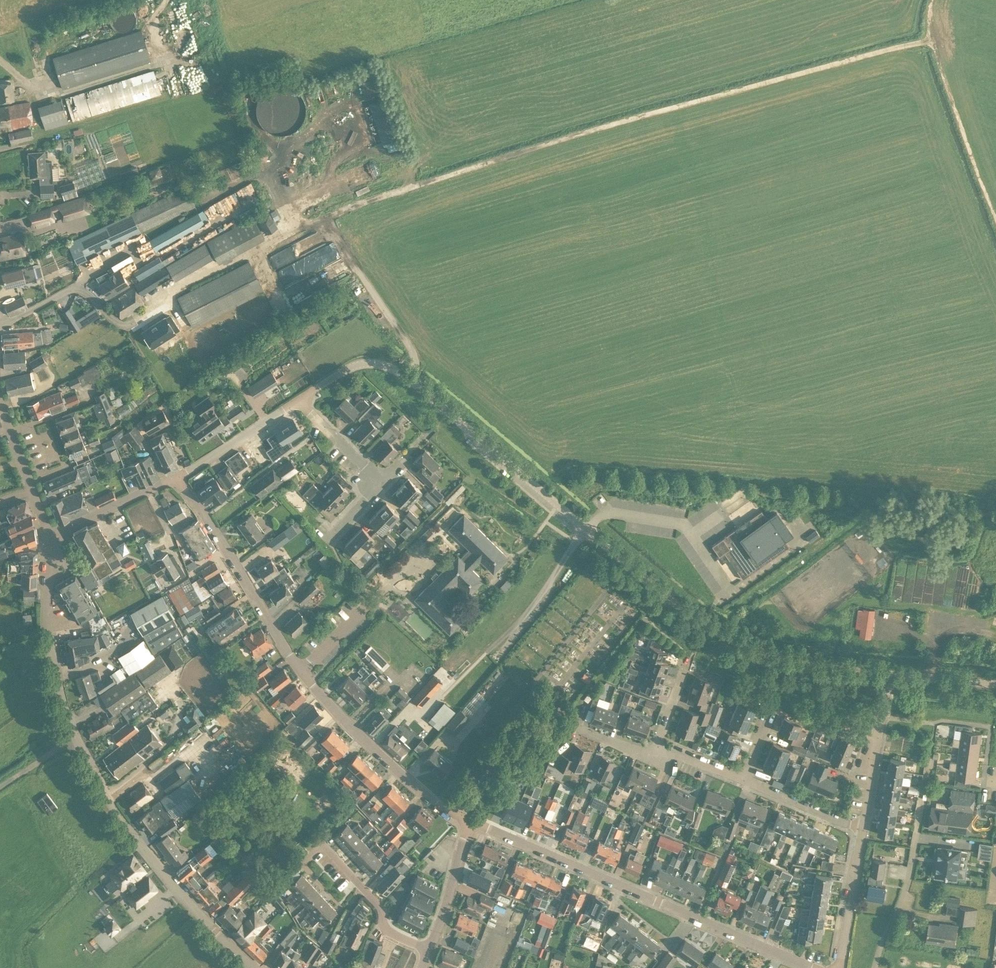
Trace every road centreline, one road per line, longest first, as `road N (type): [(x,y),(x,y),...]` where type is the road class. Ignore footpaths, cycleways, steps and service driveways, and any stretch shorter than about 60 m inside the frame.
road 1 (unclassified): [(888,676),(776,658),(705,625),(406,377),(379,364)]
road 2 (residential): [(812,967),(469,822)]
road 3 (tertiary): [(253,967),(137,841),(76,737)]
road 4 (residential): [(301,671),(177,478)]
road 5 (residential): [(469,822),(418,789),(301,671)]
road 6 (residential): [(875,967),(908,885),(930,761)]
road 7 (tertiary): [(76,737),(51,655),(46,538)]
road 8 (residential): [(430,949),(386,931),(379,907),(321,844)]
road 9 (tertiary): [(863,828),(888,676)]
road 10 (unclassified): [(46,538),(177,478)]
road 11 (unclassified): [(177,478),(298,401)]
road 12 (tertiary): [(840,967),(863,828)]
road 13 (residential): [(430,949),(469,822)]
road 14 (residential): [(863,828),(744,780)]
road 15 (residential): [(383,486),(298,401)]

